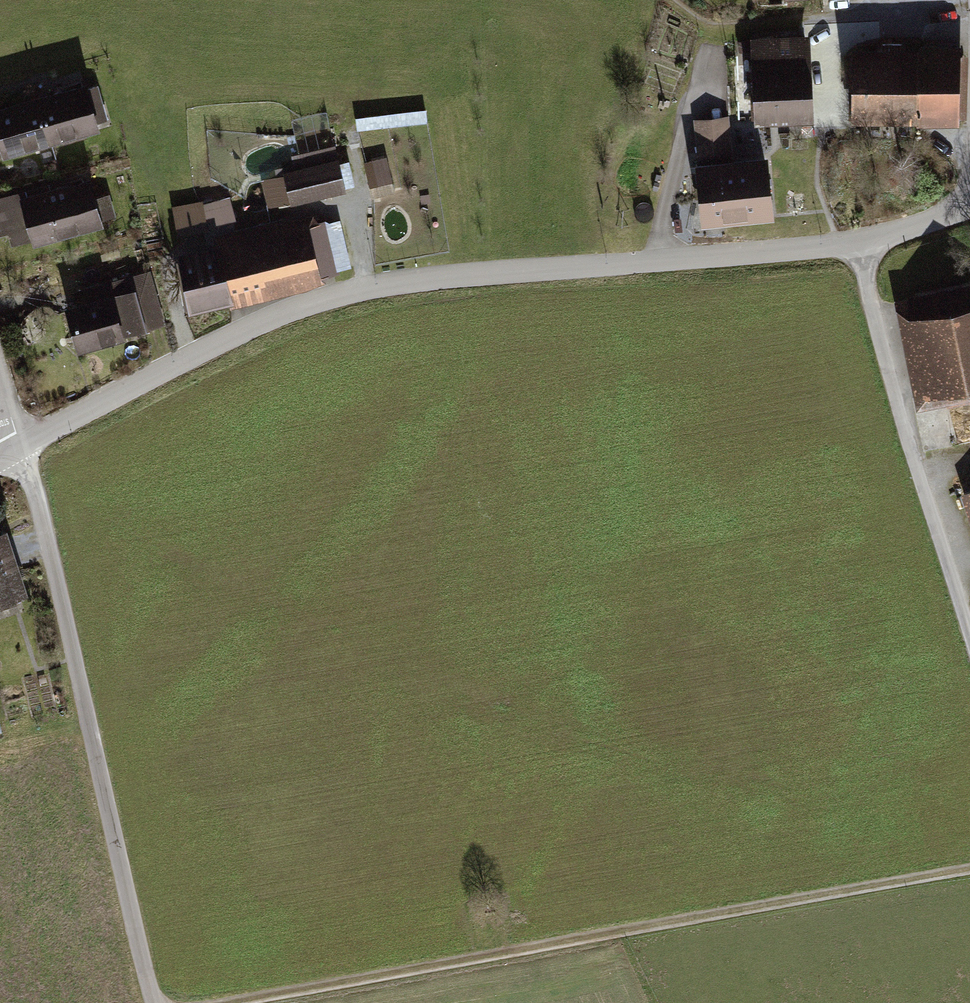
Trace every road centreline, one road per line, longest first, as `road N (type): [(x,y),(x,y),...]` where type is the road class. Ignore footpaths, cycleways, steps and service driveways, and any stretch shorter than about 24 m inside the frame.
road 1 (unclassified): [(861,244),(361,289),(273,321),(19,447)]
road 2 (track): [(229,1002),(969,868)]
road 3 (track): [(157,1002),(19,447)]
road 4 (residential): [(861,244),(969,603)]

